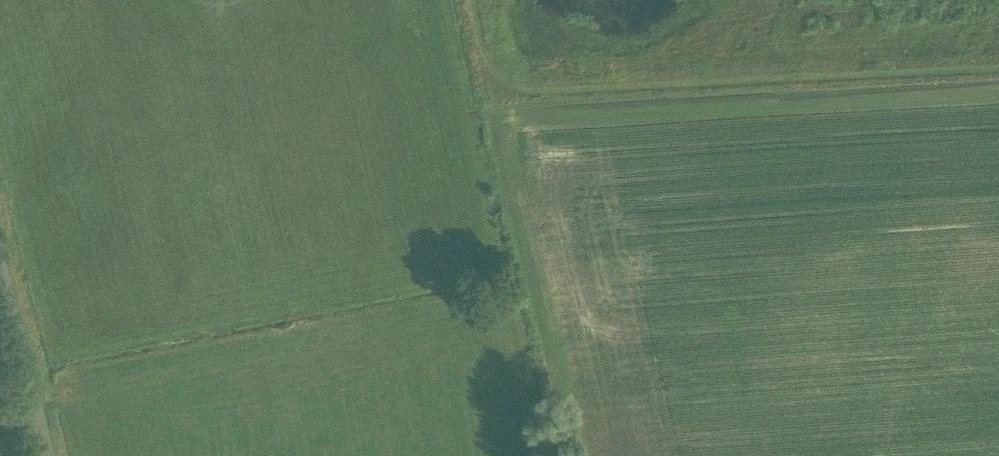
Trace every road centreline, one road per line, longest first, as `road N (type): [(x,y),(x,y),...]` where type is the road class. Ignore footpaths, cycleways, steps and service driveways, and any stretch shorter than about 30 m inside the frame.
road 1 (unclassified): [(49,455),(0,262)]

